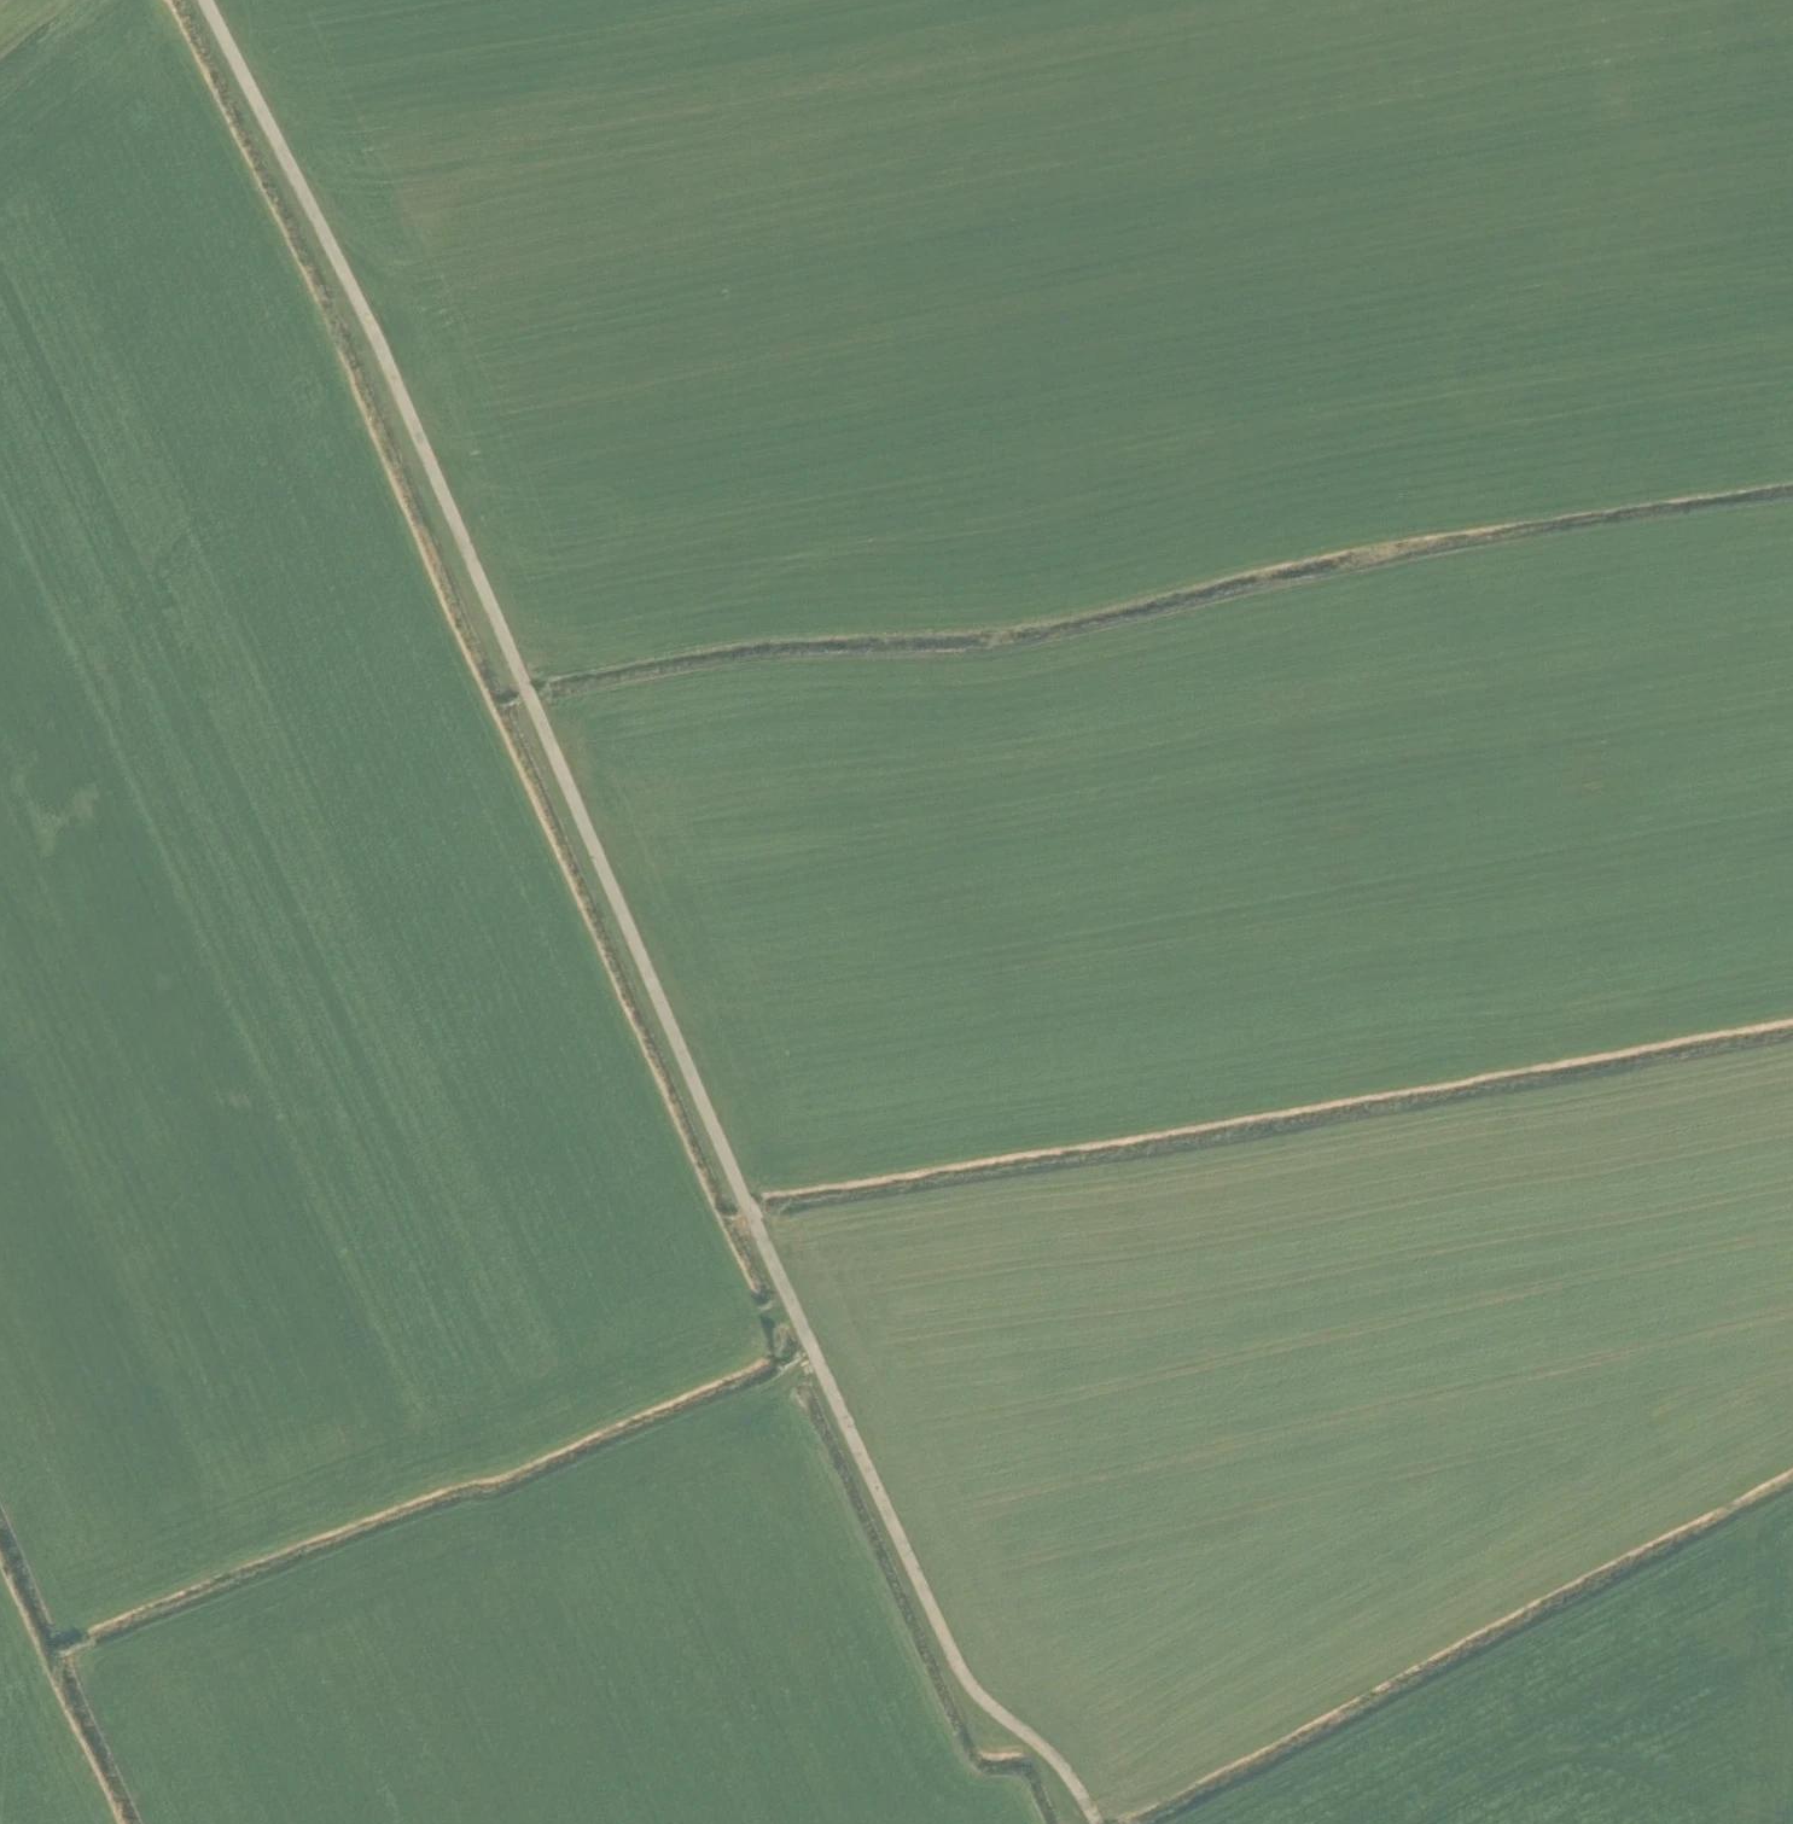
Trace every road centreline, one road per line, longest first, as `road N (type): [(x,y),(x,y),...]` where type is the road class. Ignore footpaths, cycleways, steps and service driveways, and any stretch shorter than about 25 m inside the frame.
road 1 (track): [(1091,1823),(1032,1744),(990,1723),(557,808),(350,337),(189,0)]

